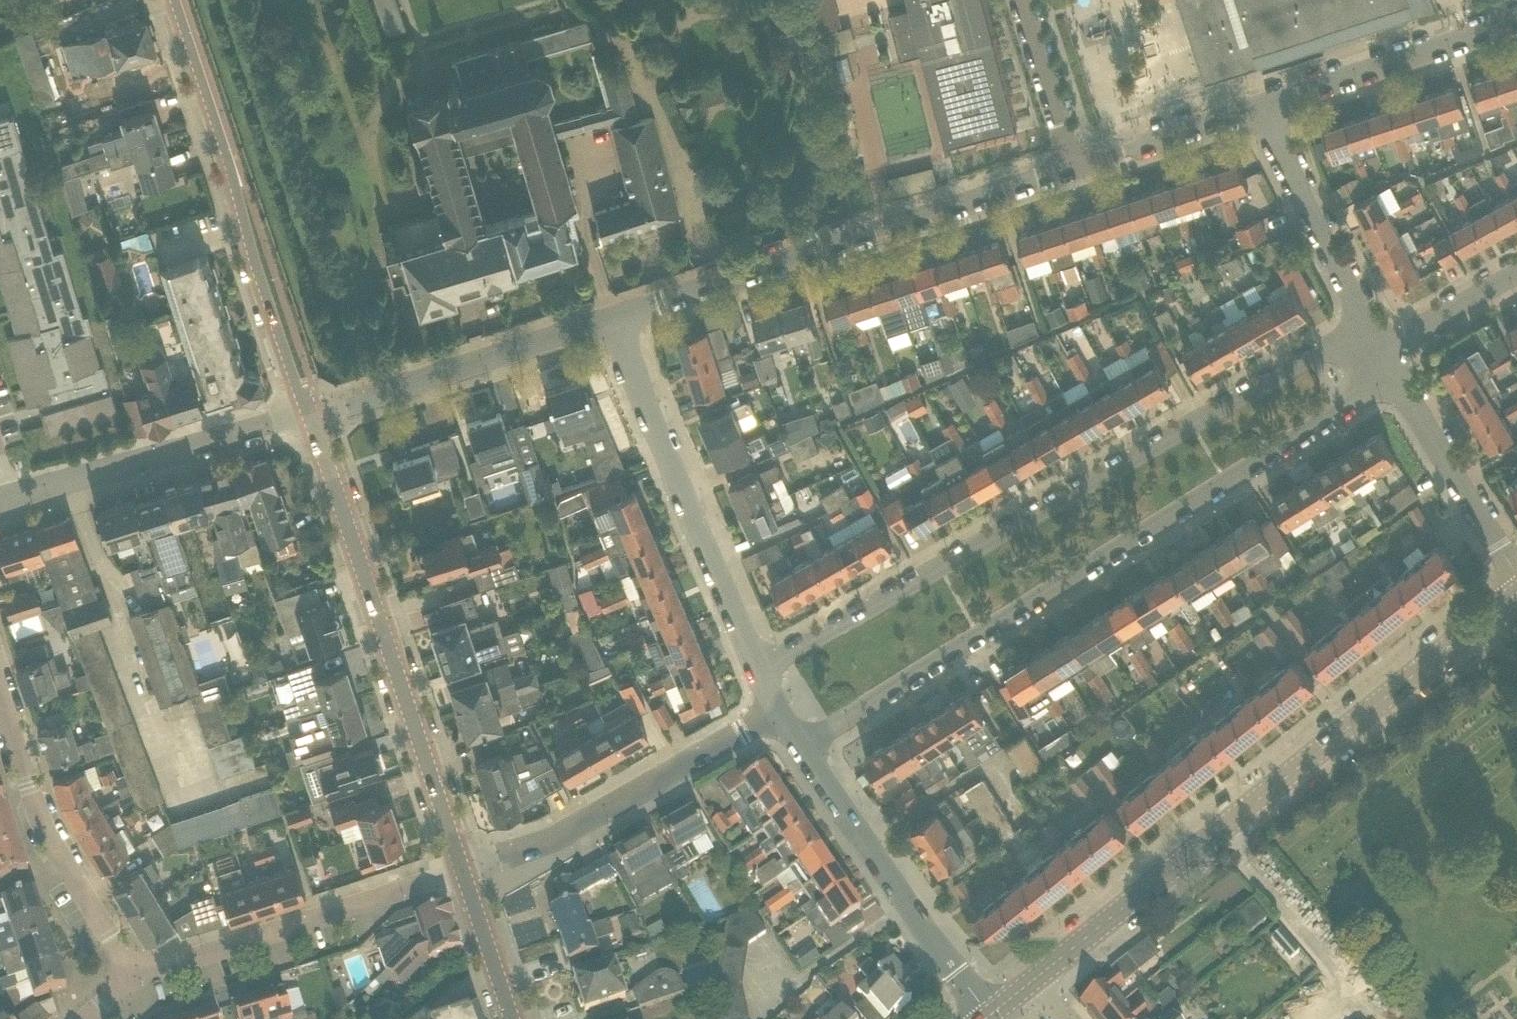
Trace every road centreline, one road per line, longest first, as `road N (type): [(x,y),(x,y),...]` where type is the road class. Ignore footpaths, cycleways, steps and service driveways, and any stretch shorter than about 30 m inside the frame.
road 1 (residential): [(801,746),(1393,379)]
road 2 (residential): [(1364,326),(760,670)]
road 3 (tertiary): [(1031,982),(1516,593)]
road 4 (residential): [(613,319),(1073,169)]
road 5 (tertiary): [(311,416),(463,870)]
road 6 (tertiary): [(174,0),(311,416)]
road 7 (residential): [(760,670),(613,319)]
road 8 (residential): [(463,870),(554,839),(780,711)]
road 9 (residential): [(136,976),(463,870)]
road 10 (residential): [(989,1016),(801,746)]
road 11 (residential): [(0,501),(311,416)]
road 12 (residential): [(311,416),(613,319)]
road 13 (residential): [(136,976),(45,830),(0,695)]
road 14 (residential): [(1516,23),(1262,107)]
road 15 (residential): [(1364,326),(1262,107)]
road 16 (residential): [(1516,575),(1393,379)]
road 17 (residential): [(1073,169),(1262,107)]
road 18 (residential): [(1020,0),(1073,169)]
road 19 (residential): [(1377,353),(1516,274)]
road 20 (tertiary): [(463,870),(518,1018)]

